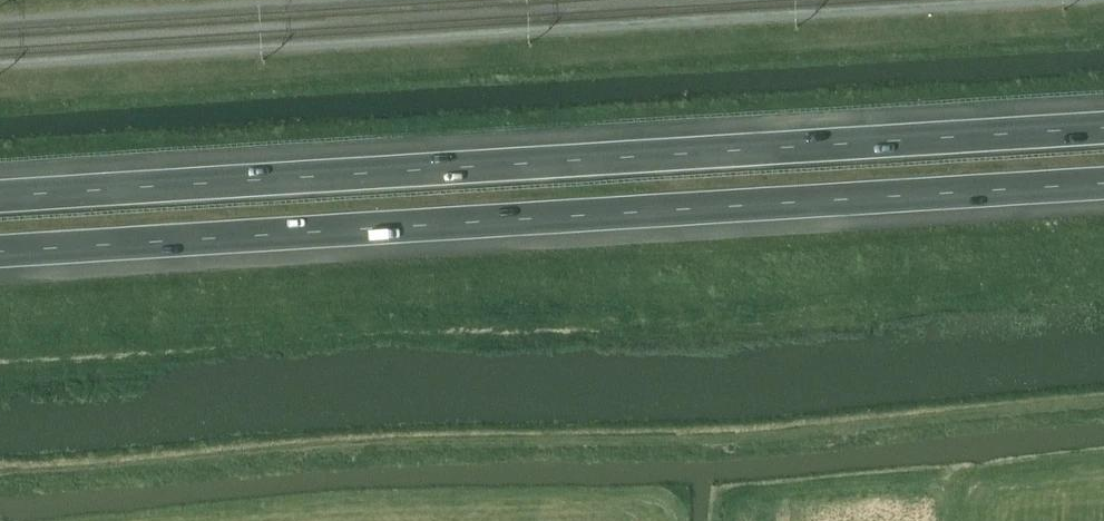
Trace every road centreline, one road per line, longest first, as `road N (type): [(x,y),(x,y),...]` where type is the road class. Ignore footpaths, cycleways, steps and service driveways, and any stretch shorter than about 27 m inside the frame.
road 1 (motorway): [(1103,128),(0,198)]
road 2 (motorway): [(0,253),(1103,184)]

